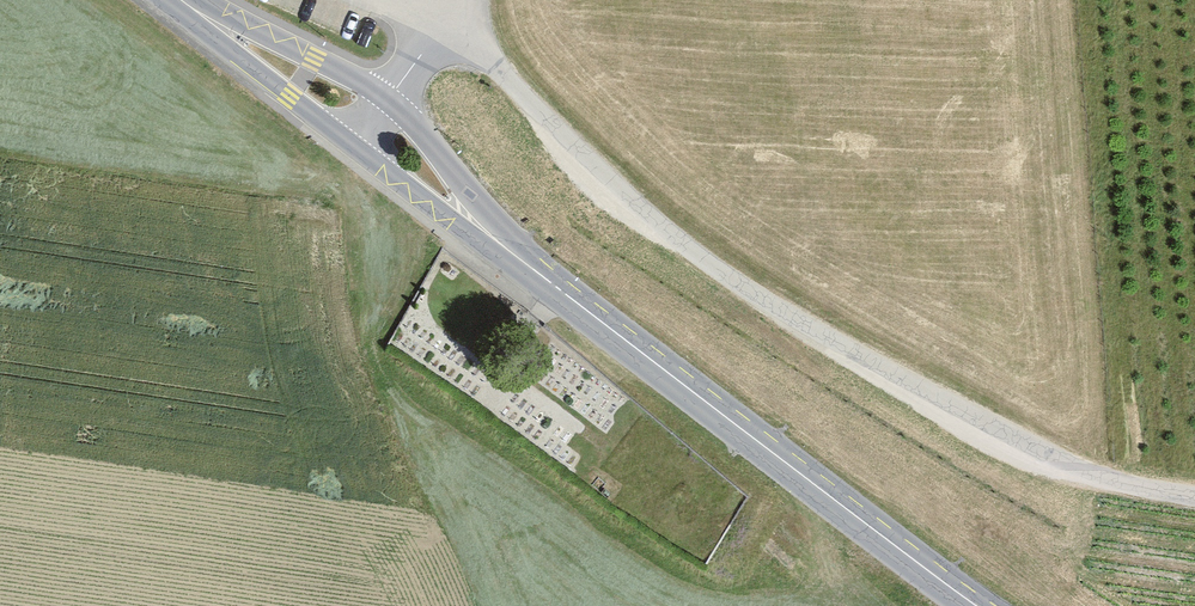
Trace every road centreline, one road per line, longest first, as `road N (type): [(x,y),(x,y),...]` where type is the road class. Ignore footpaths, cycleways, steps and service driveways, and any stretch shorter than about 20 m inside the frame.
road 1 (unclassified): [(1194,491),(1043,458),(818,335),(688,250),(599,173),(512,81),(441,28)]
road 2 (tertiary): [(977,605),(514,255)]
road 3 (tertiary): [(389,102),(197,10)]
road 4 (tertiary): [(197,10),(353,152)]
road 5 (tertiary): [(514,255),(389,102)]
road 6 (tertiary): [(353,152),(514,255)]

